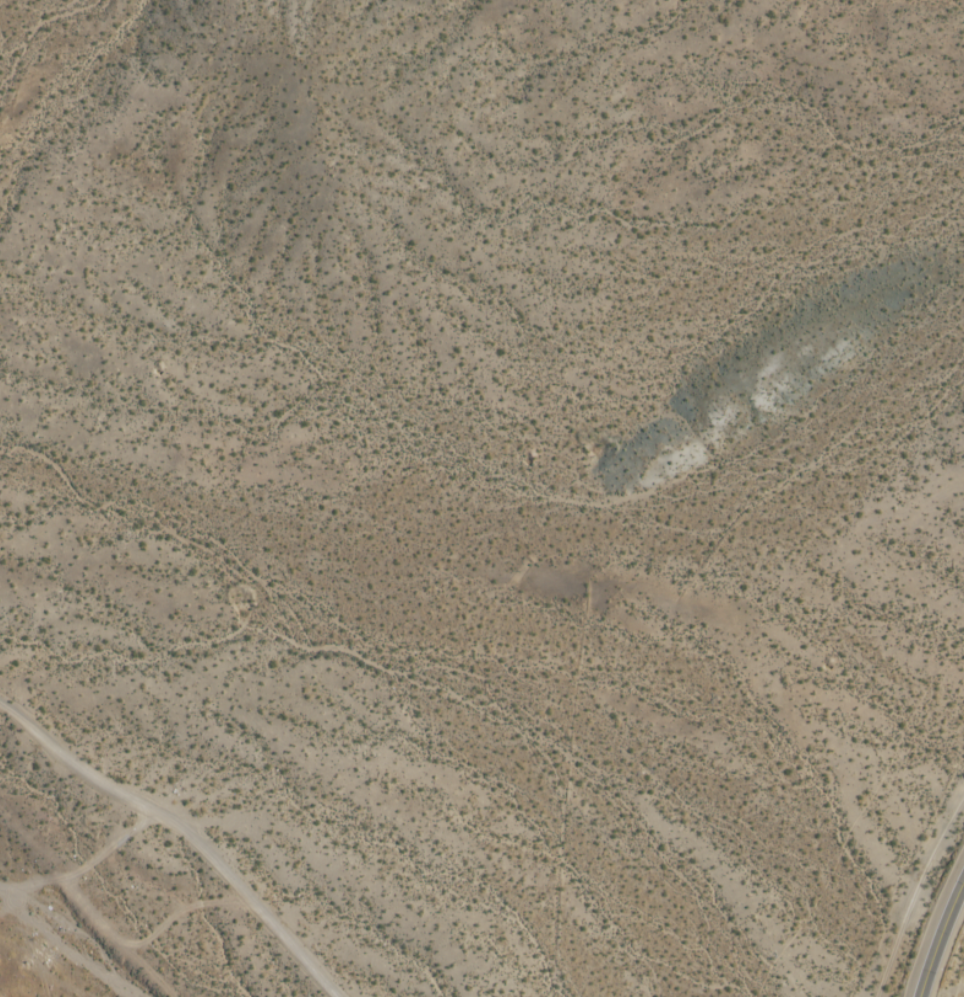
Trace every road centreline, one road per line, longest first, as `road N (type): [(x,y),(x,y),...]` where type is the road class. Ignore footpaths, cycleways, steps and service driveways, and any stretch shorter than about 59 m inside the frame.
road 1 (residential): [(340,996),(205,844),(91,775),(0,703)]
road 2 (tertiary): [(916,996),(963,879)]

